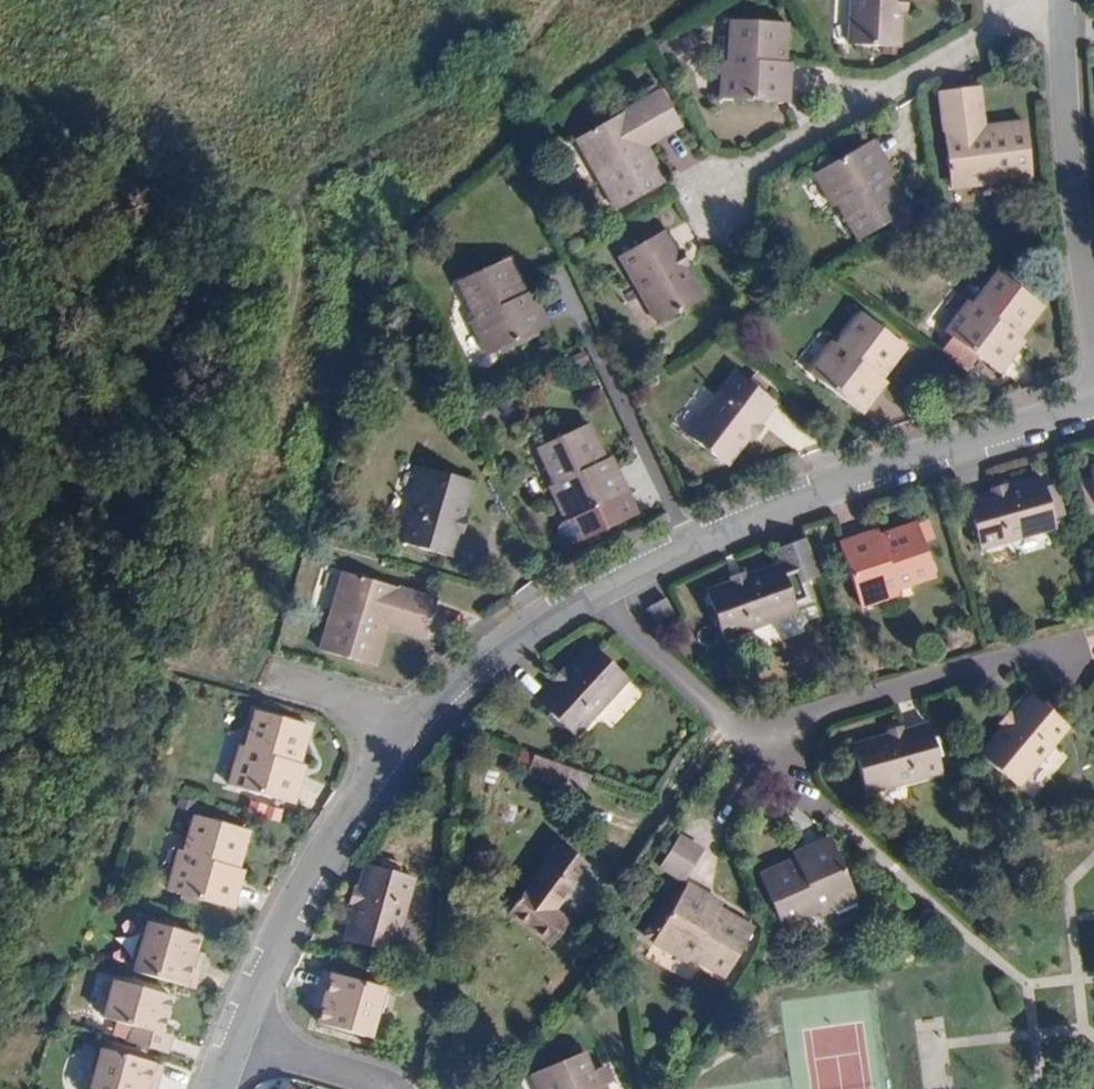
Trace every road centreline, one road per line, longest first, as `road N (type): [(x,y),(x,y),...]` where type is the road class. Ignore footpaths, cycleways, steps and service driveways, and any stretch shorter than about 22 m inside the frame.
road 1 (track): [(637,0),(332,283),(243,480),(204,642),(186,660),(102,657),(0,744)]
road 2 (residential): [(603,596),(747,743),(1071,645)]
road 3 (residential): [(1093,400),(859,472),(829,502),(699,549)]
road 4 (track): [(361,257),(224,171),(0,78)]
road 5 (residential): [(722,186),(1055,0)]
road 6 (residential): [(401,741),(295,897),(285,944),(241,1041)]
road 7 (residential): [(1075,0),(1079,225),(1093,325)]
road 8 (residential): [(603,596),(499,646),(401,741)]
road 9 (residential): [(699,549),(591,328)]
road 10 (residential): [(375,1088),(241,1041)]
road 11 (residential): [(401,741),(357,711),(274,682)]

